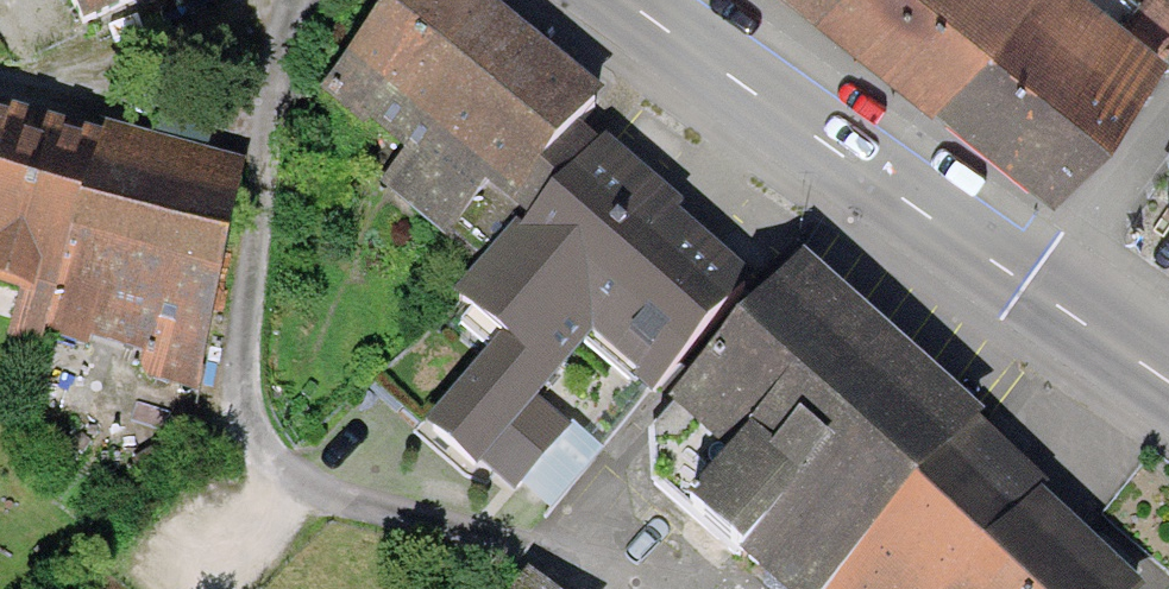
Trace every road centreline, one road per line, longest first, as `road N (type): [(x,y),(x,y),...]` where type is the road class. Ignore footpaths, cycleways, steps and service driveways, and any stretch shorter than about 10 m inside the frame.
road 1 (primary): [(623,0),(1044,295)]
road 2 (residential): [(1044,295),(1090,217),(1168,114)]
road 3 (primary): [(1044,295),(1168,375)]

